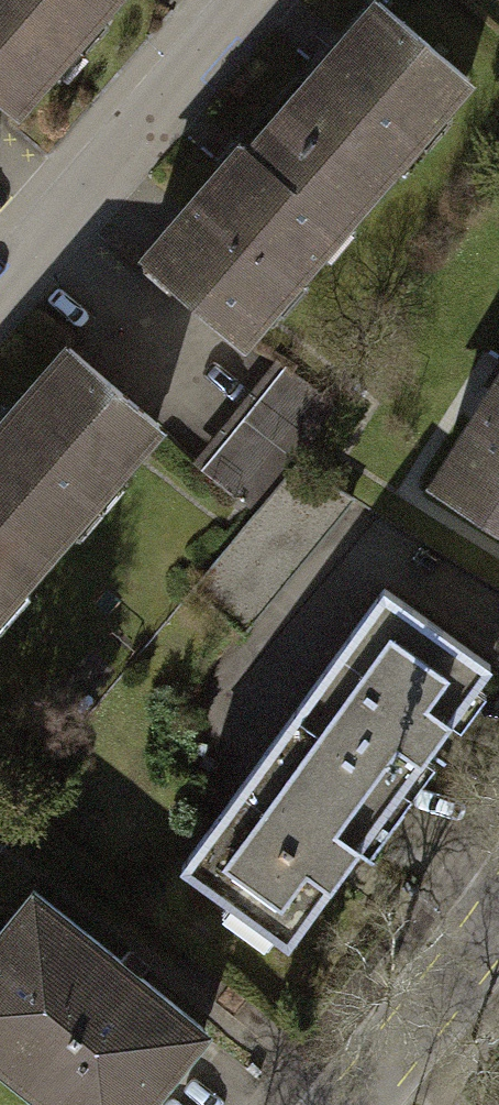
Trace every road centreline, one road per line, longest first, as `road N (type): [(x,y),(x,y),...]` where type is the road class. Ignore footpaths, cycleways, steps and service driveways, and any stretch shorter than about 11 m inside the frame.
road 1 (residential): [(255,0),(0,297)]
road 2 (tertiary): [(498,925),(359,1104)]

